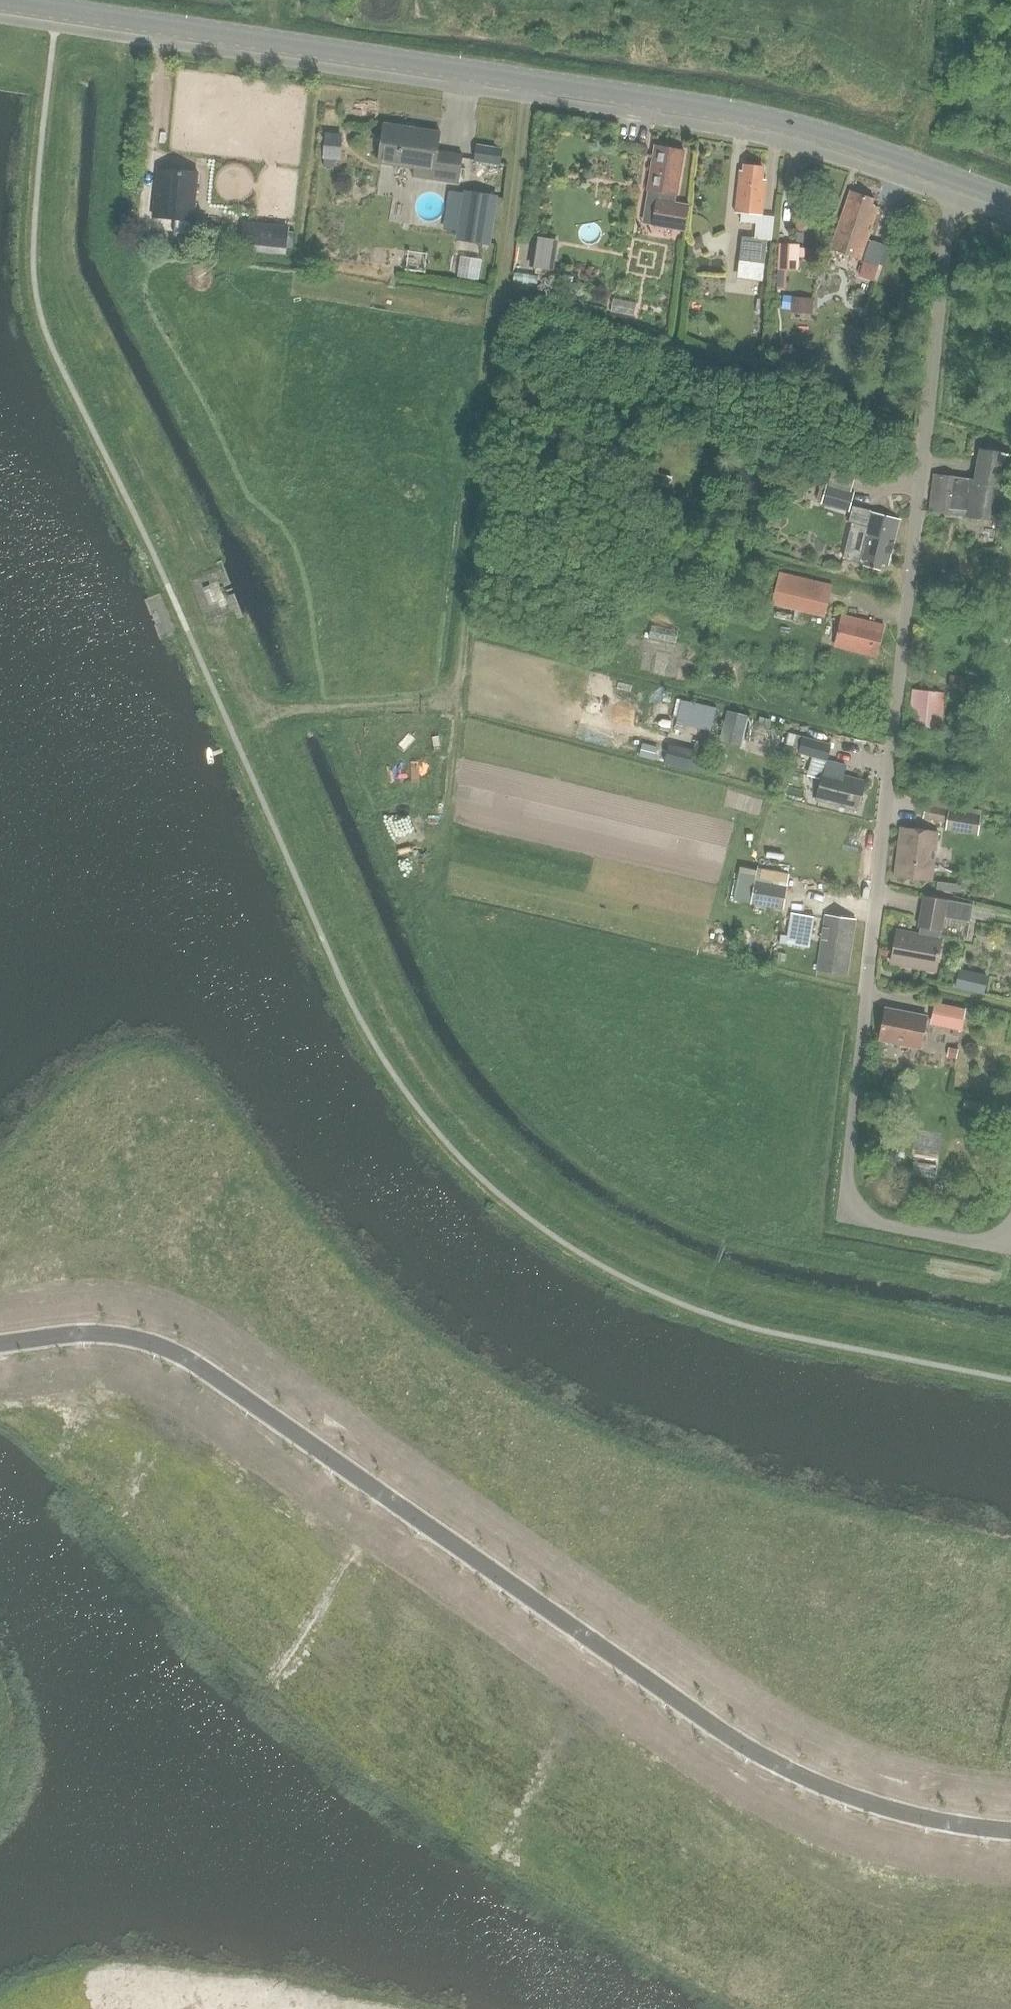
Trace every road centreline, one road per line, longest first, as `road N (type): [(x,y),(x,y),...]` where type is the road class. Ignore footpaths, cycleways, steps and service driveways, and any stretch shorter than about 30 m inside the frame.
road 1 (residential): [(1010,1247),(878,1224),(853,1204),(845,1178),(960,182)]
road 2 (residential): [(1010,1830),(920,1821),(827,1792),(752,1754),(186,1357),(138,1338),(0,1345)]
road 3 (tertiary): [(960,182),(713,107),(0,3)]

